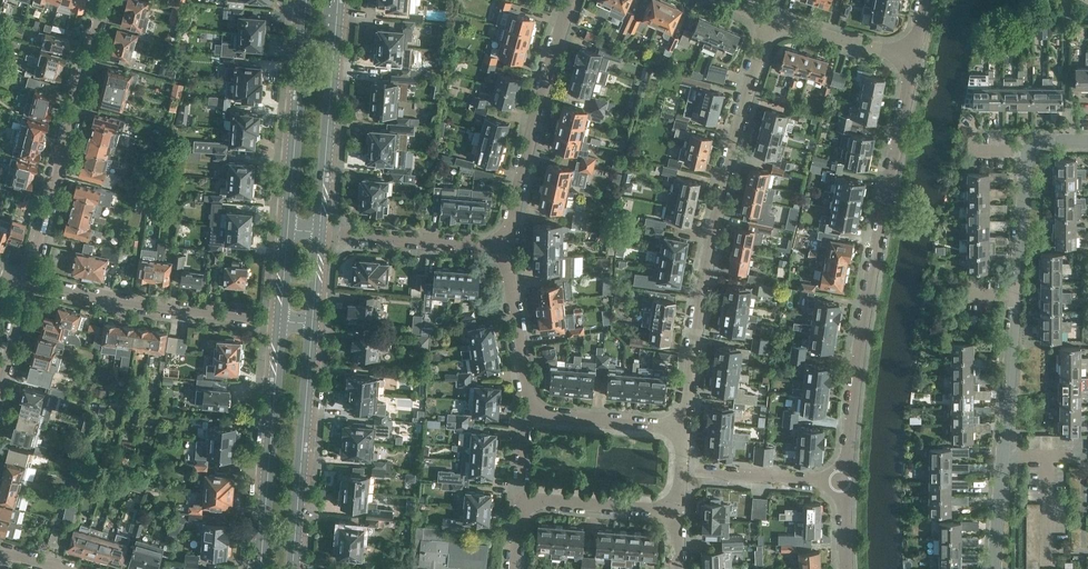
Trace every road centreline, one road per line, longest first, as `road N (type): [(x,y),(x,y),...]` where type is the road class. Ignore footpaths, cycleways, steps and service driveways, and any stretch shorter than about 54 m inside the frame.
road 1 (residential): [(996,568),(1029,152),(1039,142),(1087,141)]
road 2 (residential): [(913,59),(868,283),(842,481)]
road 3 (residential): [(684,425),(713,225),(768,18)]
road 4 (residential): [(28,281),(103,0)]
road 5 (residential): [(508,251),(574,0)]
road 6 (residential): [(280,322),(28,281)]
road 7 (primary): [(280,322),(261,568)]
road 8 (primary): [(292,568),(312,325)]
road 9 (primary): [(320,231),(338,0)]
road 10 (primary): [(306,0),(288,230)]
road 11 (residential): [(508,251),(320,231)]
road 12 (residential): [(537,411),(508,251)]
road 13 (residential): [(521,511),(541,502),(680,511)]
road 14 (residential): [(913,59),(768,18)]
road 15 (residential): [(684,425),(537,411)]
road 16 (residential): [(842,481),(707,471)]

